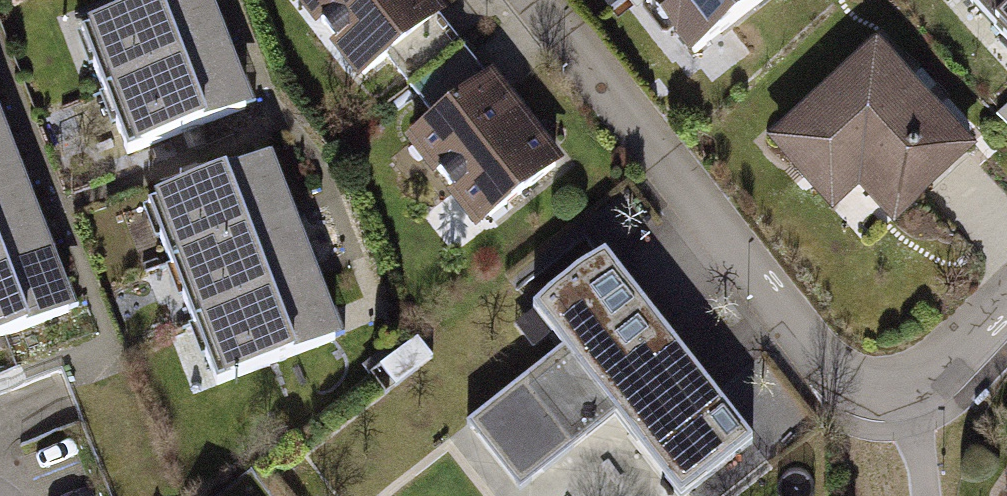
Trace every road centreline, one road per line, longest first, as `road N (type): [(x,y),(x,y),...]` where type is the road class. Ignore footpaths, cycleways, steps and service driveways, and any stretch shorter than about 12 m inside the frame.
road 1 (residential): [(542,0),(692,201),(856,391),(884,402),(918,396)]
road 2 (residential): [(1006,311),(918,396)]

